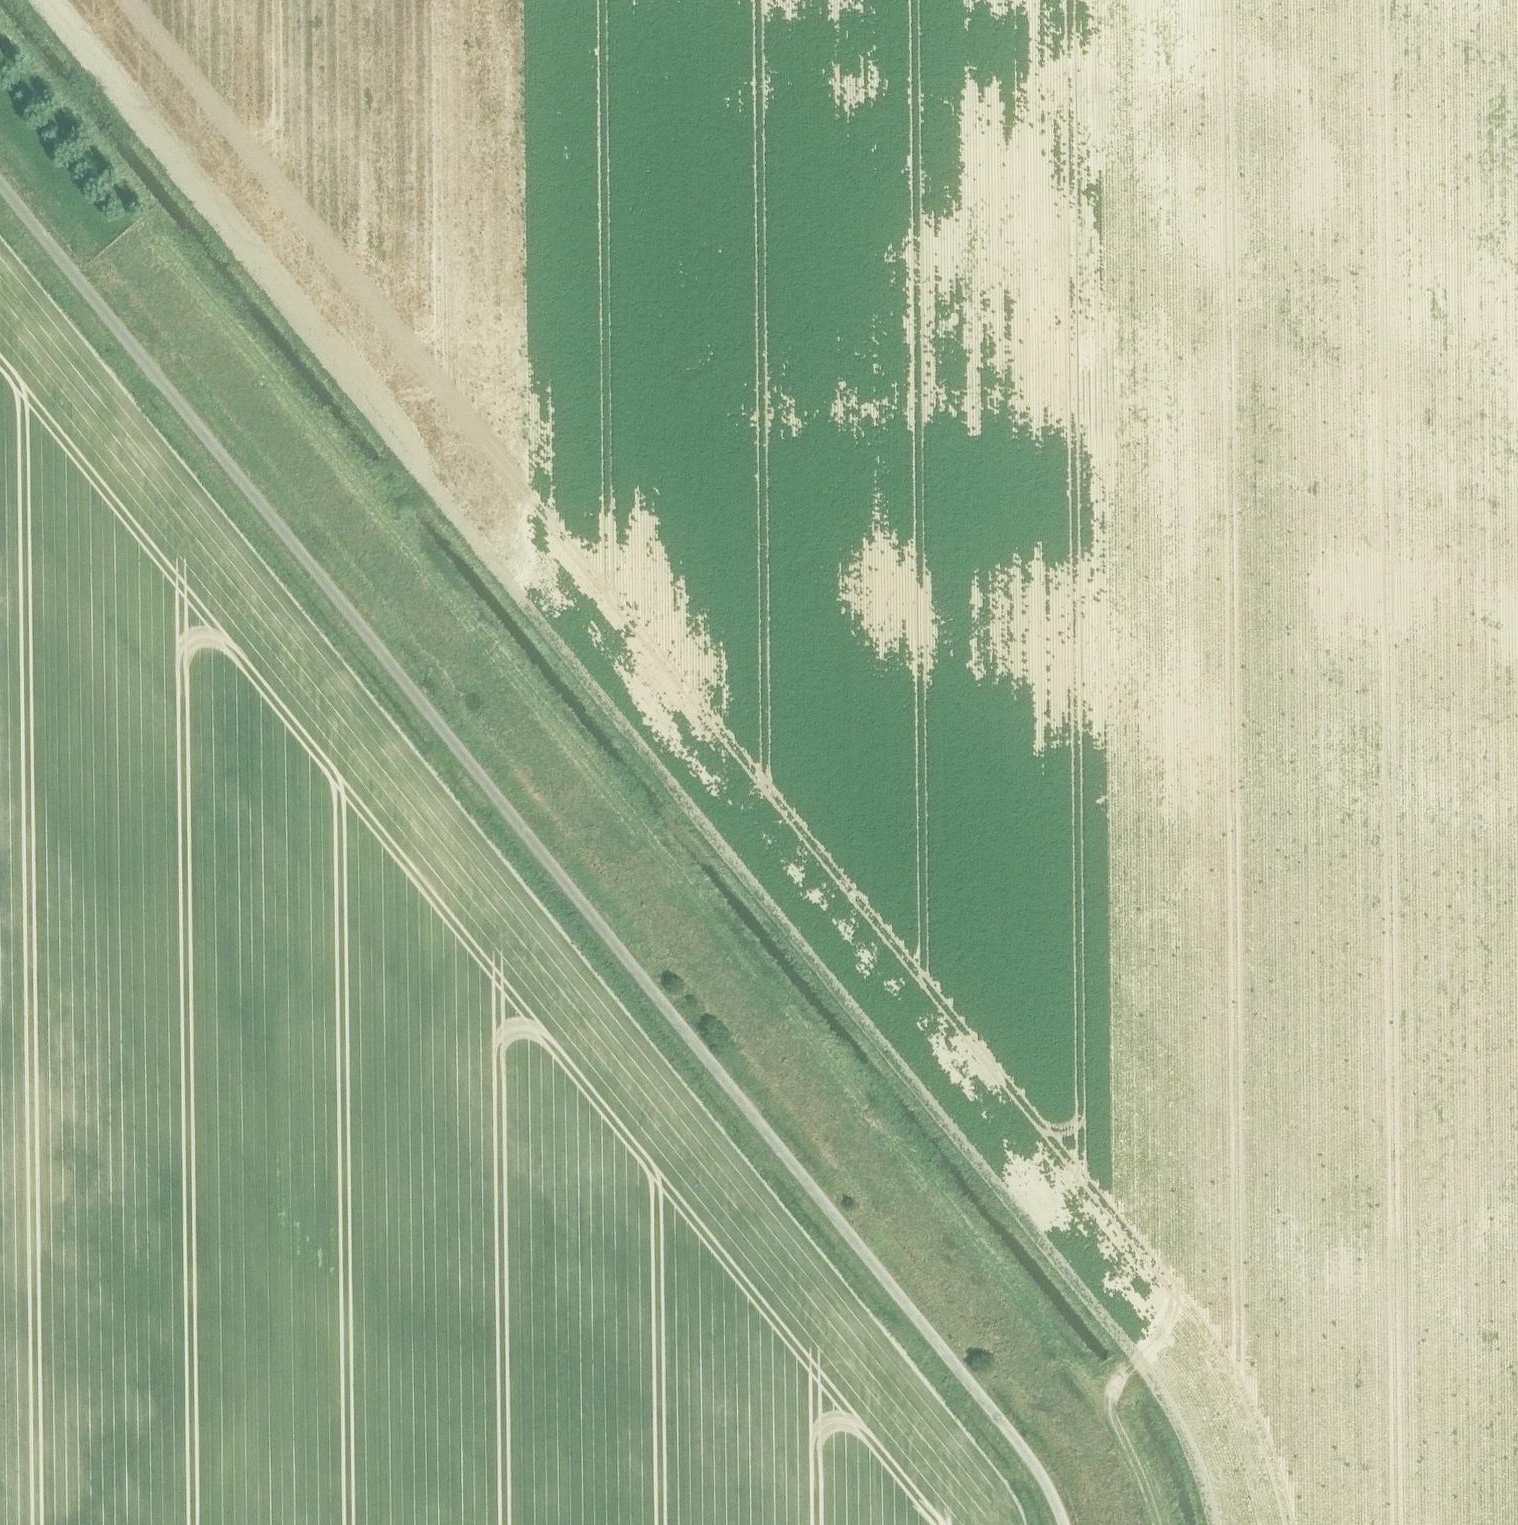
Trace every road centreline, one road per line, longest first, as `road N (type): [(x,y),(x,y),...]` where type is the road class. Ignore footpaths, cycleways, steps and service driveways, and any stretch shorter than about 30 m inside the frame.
road 1 (unclassified): [(1064,1524),(1040,1471),(0,184)]
road 2 (track): [(1156,1524),(1106,1405)]

